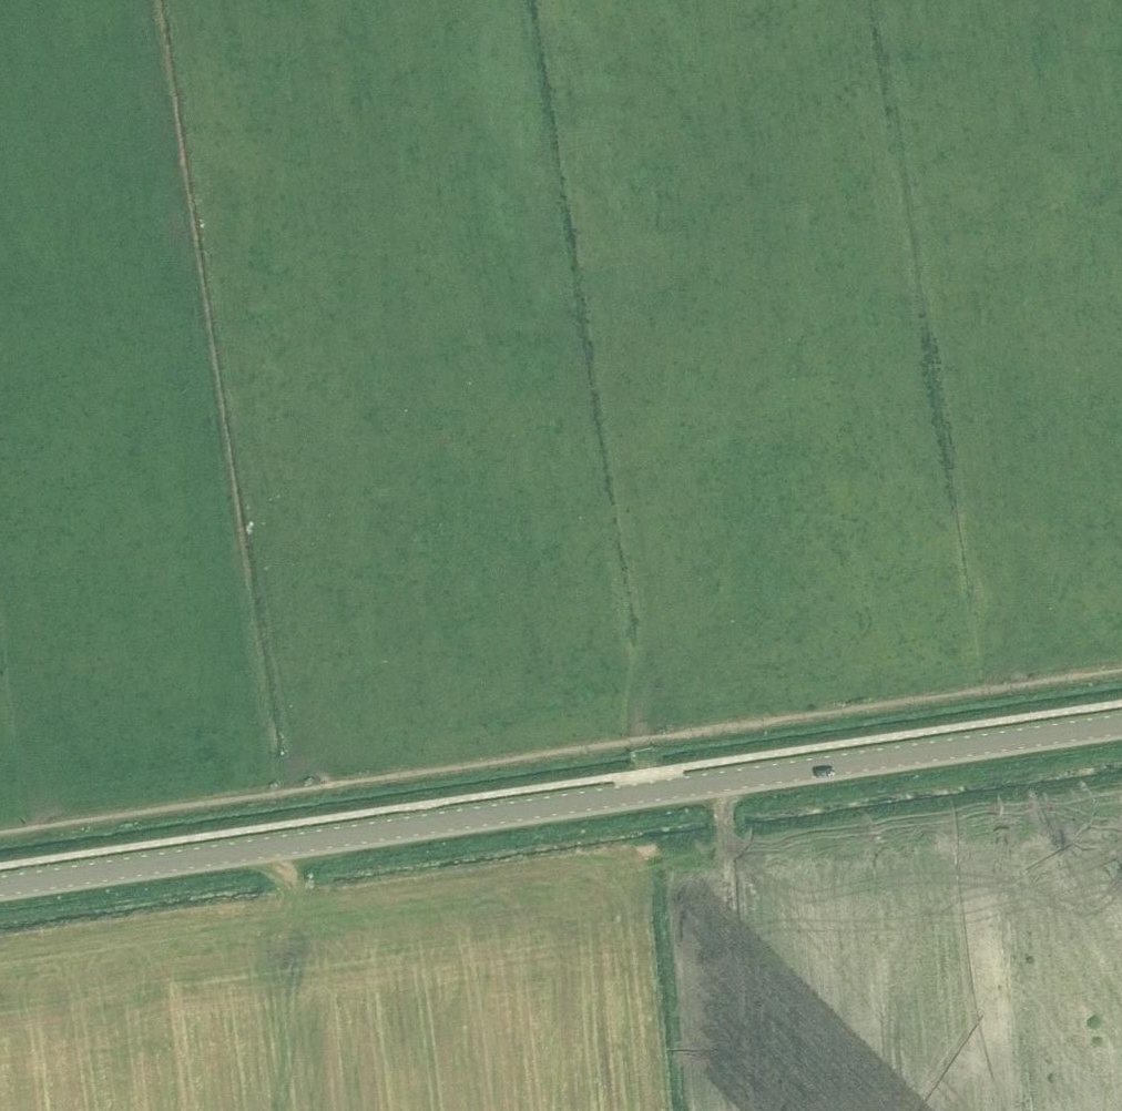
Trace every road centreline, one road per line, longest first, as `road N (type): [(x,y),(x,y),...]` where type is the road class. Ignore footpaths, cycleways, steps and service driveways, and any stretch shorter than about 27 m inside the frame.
road 1 (tertiary): [(0,886),(1121,723)]

